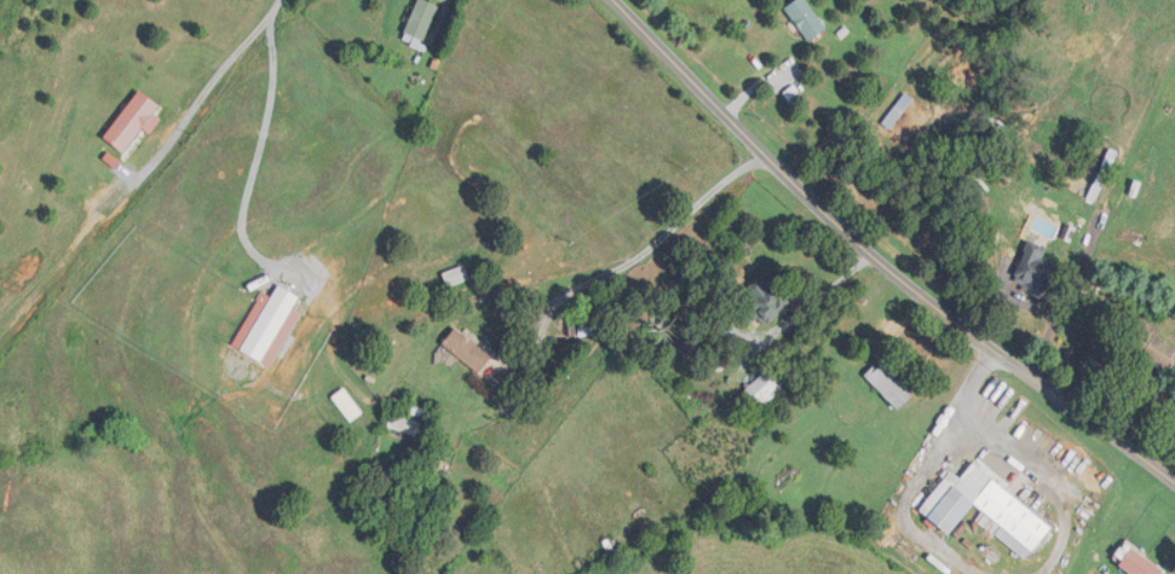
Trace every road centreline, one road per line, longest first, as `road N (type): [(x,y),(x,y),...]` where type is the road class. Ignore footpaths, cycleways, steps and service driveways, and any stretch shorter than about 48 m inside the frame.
road 1 (residential): [(1174,474),(849,239),(623,0)]

